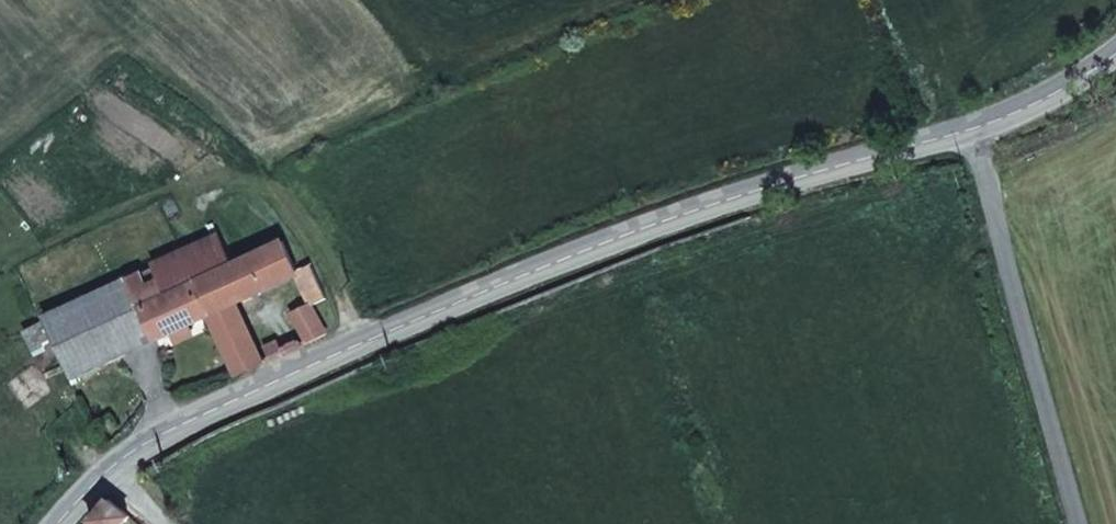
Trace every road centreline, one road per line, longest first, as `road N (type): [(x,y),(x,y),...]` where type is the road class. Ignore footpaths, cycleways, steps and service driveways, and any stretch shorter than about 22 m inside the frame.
road 1 (unclassified): [(56,523),(109,472),(163,438),(673,219),(982,134)]
road 2 (unclassified): [(982,134),(1079,523)]
road 3 (unclassified): [(982,134),(1104,73),(1115,58)]

